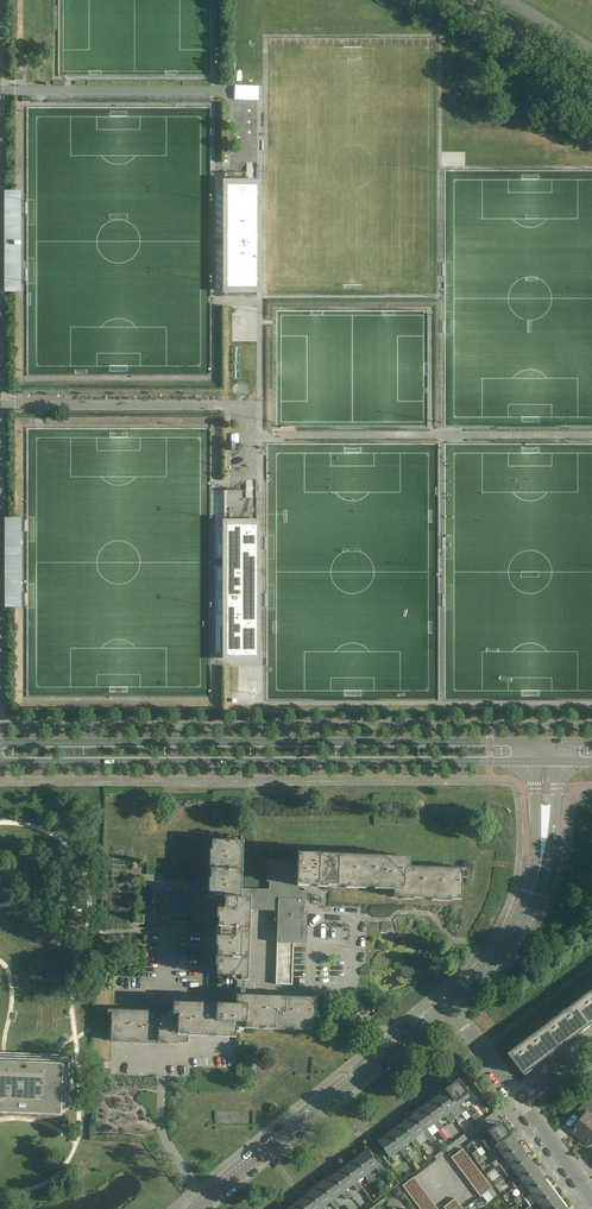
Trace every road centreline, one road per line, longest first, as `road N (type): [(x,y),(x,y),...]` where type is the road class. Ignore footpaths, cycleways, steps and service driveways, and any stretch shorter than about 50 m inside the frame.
road 1 (secondary): [(545,743),(0,742)]
road 2 (secondary): [(0,762),(544,761)]
road 3 (residential): [(386,1051),(351,999),(338,994),(116,990)]
road 4 (unclassified): [(449,1002),(514,929),(532,896),(544,761)]
road 5 (unclassified): [(202,1203),(386,1051)]
road 6 (residential): [(591,88),(447,0)]
road 7 (unclassified): [(202,1203),(163,1135),(162,1062)]
road 8 (unclassified): [(591,1197),(519,1100)]

